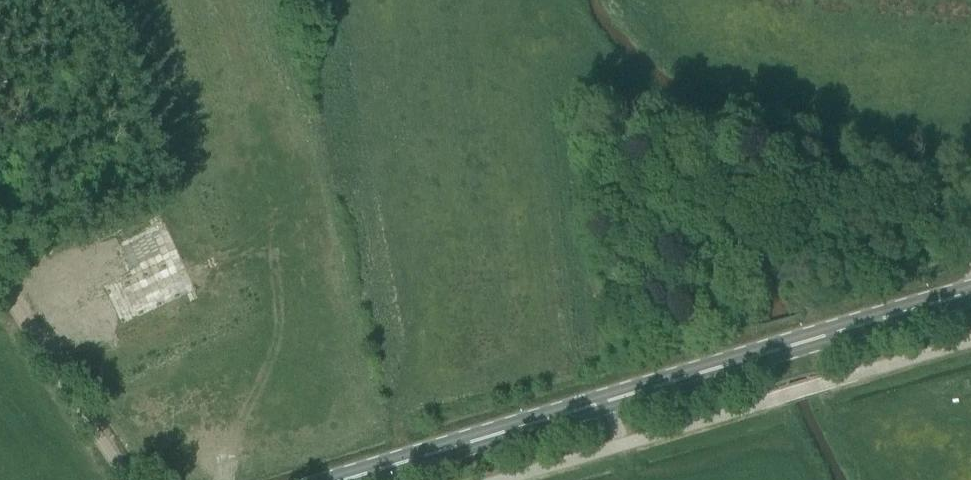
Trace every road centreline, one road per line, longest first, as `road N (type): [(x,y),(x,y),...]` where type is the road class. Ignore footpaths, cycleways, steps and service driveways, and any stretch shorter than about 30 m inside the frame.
road 1 (secondary): [(333,479),(970,293)]
road 2 (track): [(0,285),(124,479)]

